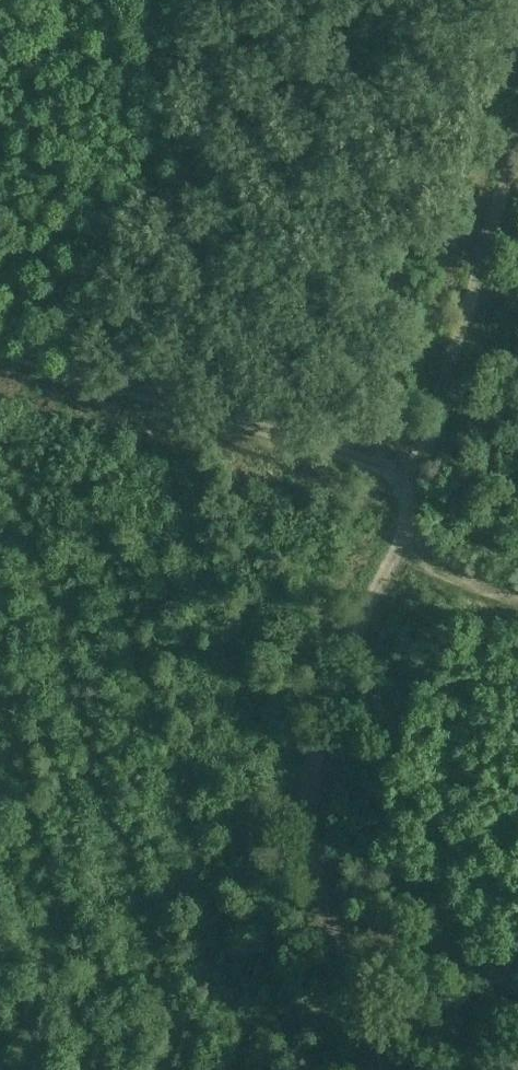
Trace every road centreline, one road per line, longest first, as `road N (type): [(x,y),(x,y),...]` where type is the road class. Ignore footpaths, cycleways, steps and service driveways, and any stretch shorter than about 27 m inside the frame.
road 1 (track): [(379,1069),(323,925),(338,727),(414,528),(517,166)]
road 2 (track): [(414,528),(0,414)]
road 3 (track): [(517,588),(445,565),(414,528)]

